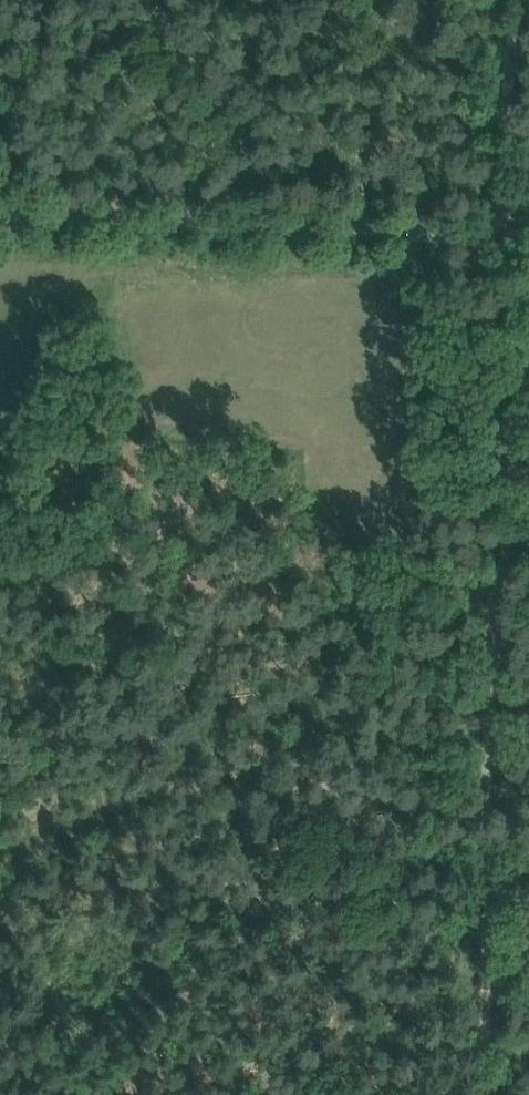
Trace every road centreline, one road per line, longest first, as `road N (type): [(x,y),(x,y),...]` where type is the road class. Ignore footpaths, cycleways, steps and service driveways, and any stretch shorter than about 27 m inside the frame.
road 1 (unclassified): [(0,210),(528,237)]
road 2 (track): [(495,910),(514,512)]
road 3 (track): [(493,230),(514,0)]
road 4 (track): [(485,1094),(495,910)]

